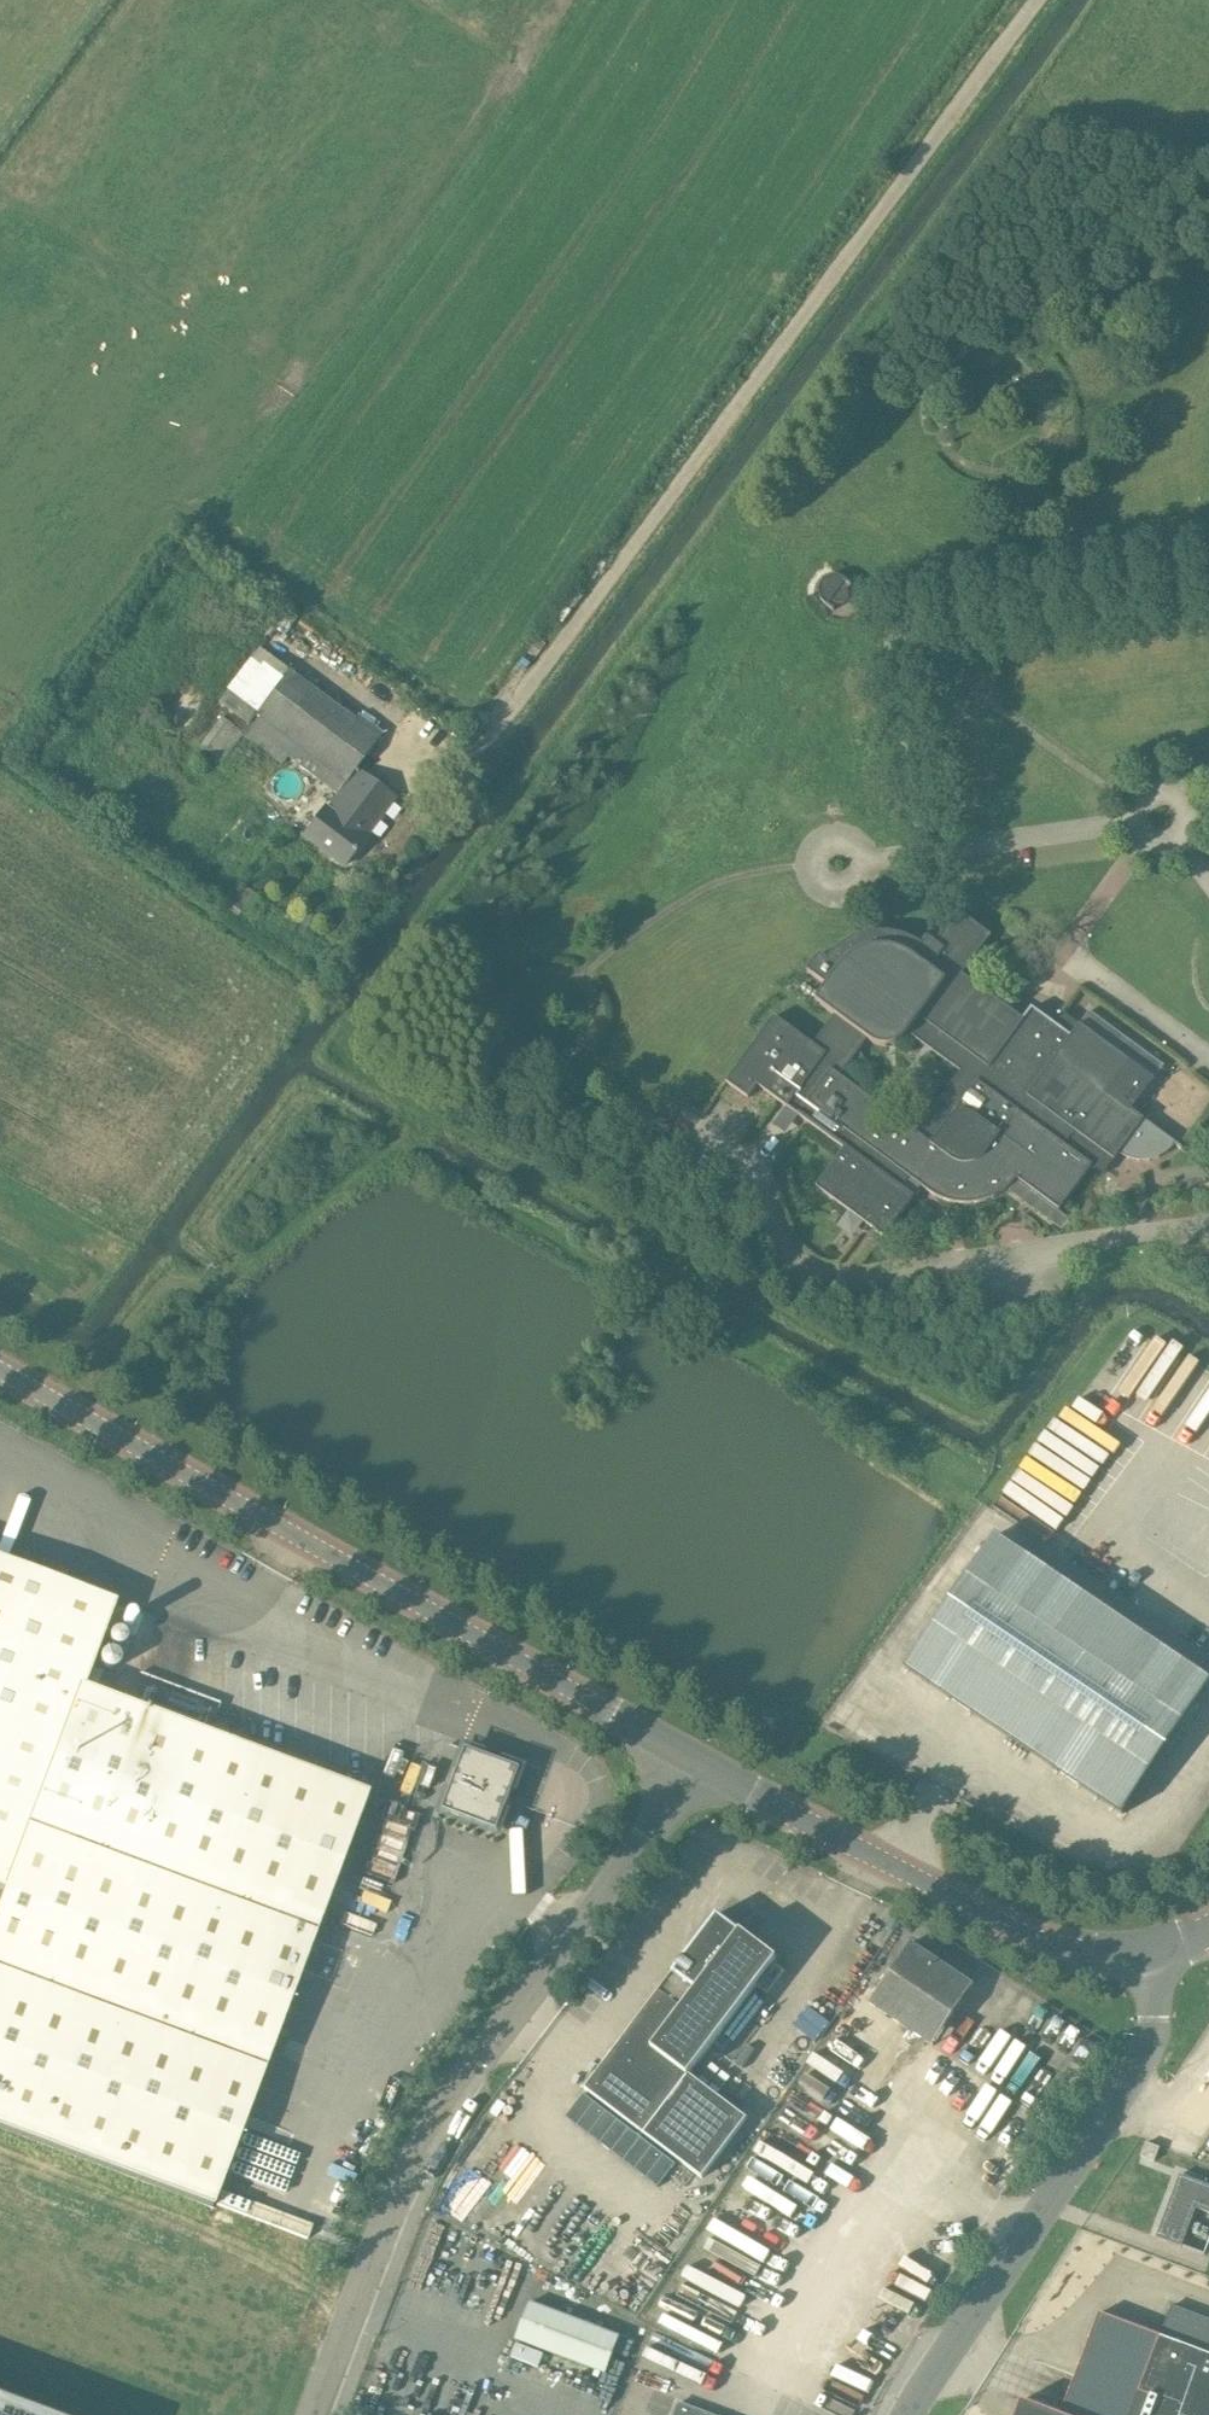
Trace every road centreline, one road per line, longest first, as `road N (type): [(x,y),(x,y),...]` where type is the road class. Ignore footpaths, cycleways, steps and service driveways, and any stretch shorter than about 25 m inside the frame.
road 1 (unclassified): [(714,1771),(0,1370)]
road 2 (unclassified): [(315,2414),(378,2249),(484,2050),(714,1771)]
road 3 (unclassified): [(1208,1230),(900,1273),(706,1146)]
road 4 (unclassified): [(1148,1955),(1158,2005),(1140,2069),(910,2414)]
road 5 (unclassified): [(714,1771),(1065,1952),(1148,1955)]
road 6 (unclassified): [(1138,829),(864,862)]
road 7 (unclassified): [(864,862),(835,840),(814,855),(812,869),(827,889),(852,887),(862,877)]
road 8 (unclassified): [(1126,1004),(1129,974),(1107,961),(1087,976),(1086,988),(1091,1000),(1114,1009)]
road 9 (unclassified): [(1182,847),(1194,818),(1179,797),(1153,795),(1143,803),(1138,829)]

